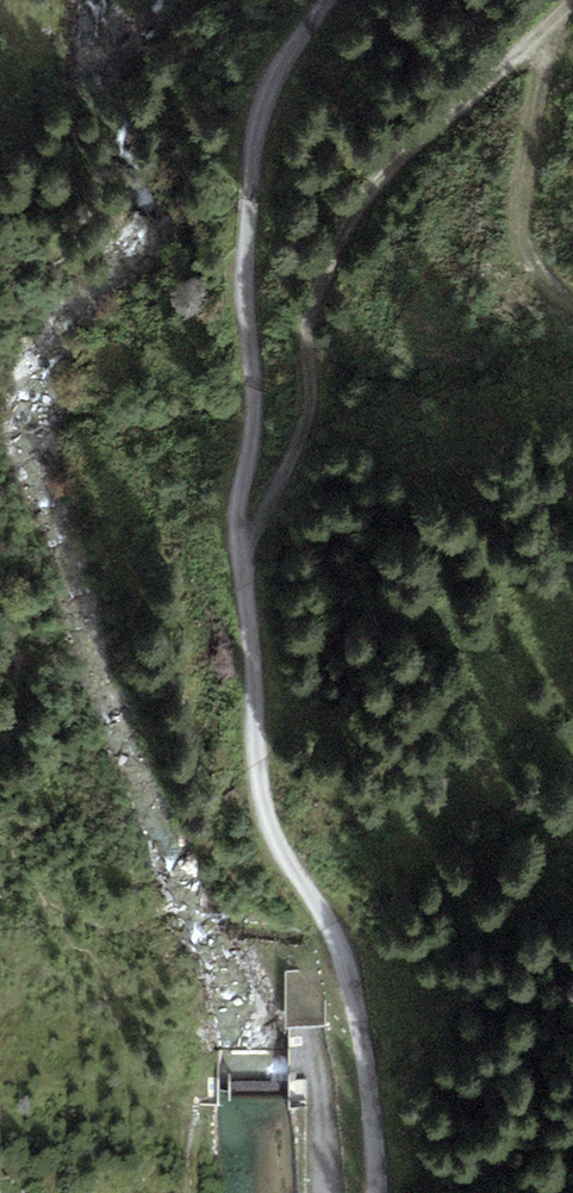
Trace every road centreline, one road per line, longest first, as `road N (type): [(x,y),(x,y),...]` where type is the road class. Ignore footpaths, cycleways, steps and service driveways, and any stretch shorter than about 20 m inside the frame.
road 1 (track): [(570,0),(387,158),(310,315),(303,437),(235,545),(265,815),(328,924),(342,967),(377,1192)]
road 2 (track): [(235,545),(255,369),(242,270),(254,117),(318,0)]
road 3 (track): [(309,1033),(327,1192)]

